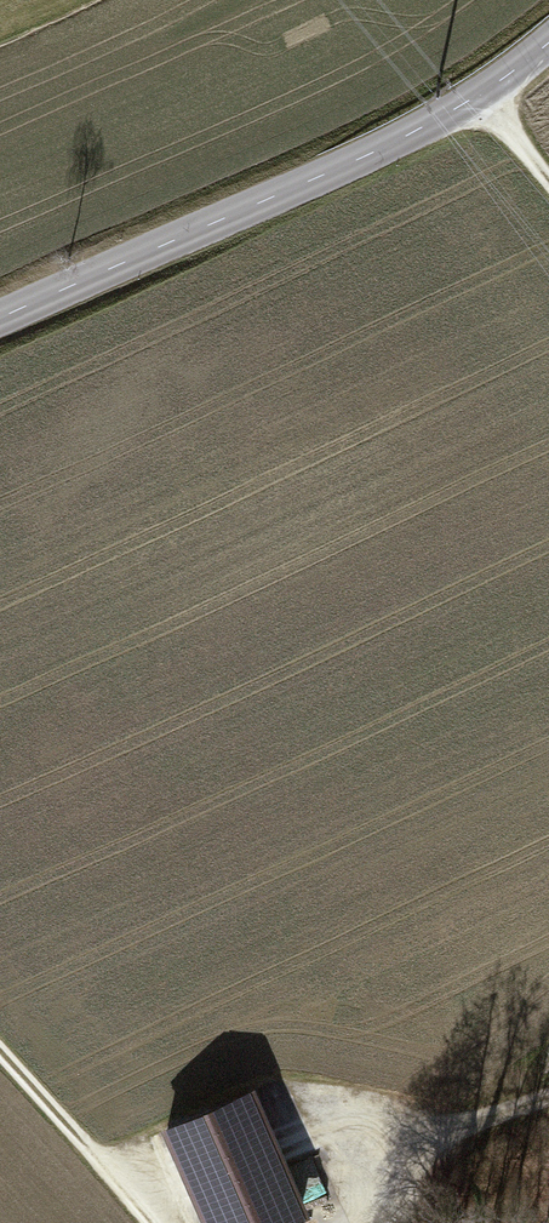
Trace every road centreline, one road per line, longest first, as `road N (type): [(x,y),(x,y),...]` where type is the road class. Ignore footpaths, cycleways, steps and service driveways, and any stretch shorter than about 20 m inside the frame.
road 1 (primary): [(0,322),(482,97),(548,46)]
road 2 (track): [(0,1059),(147,1222)]
road 3 (track): [(398,1222),(426,1149),(548,1096)]

